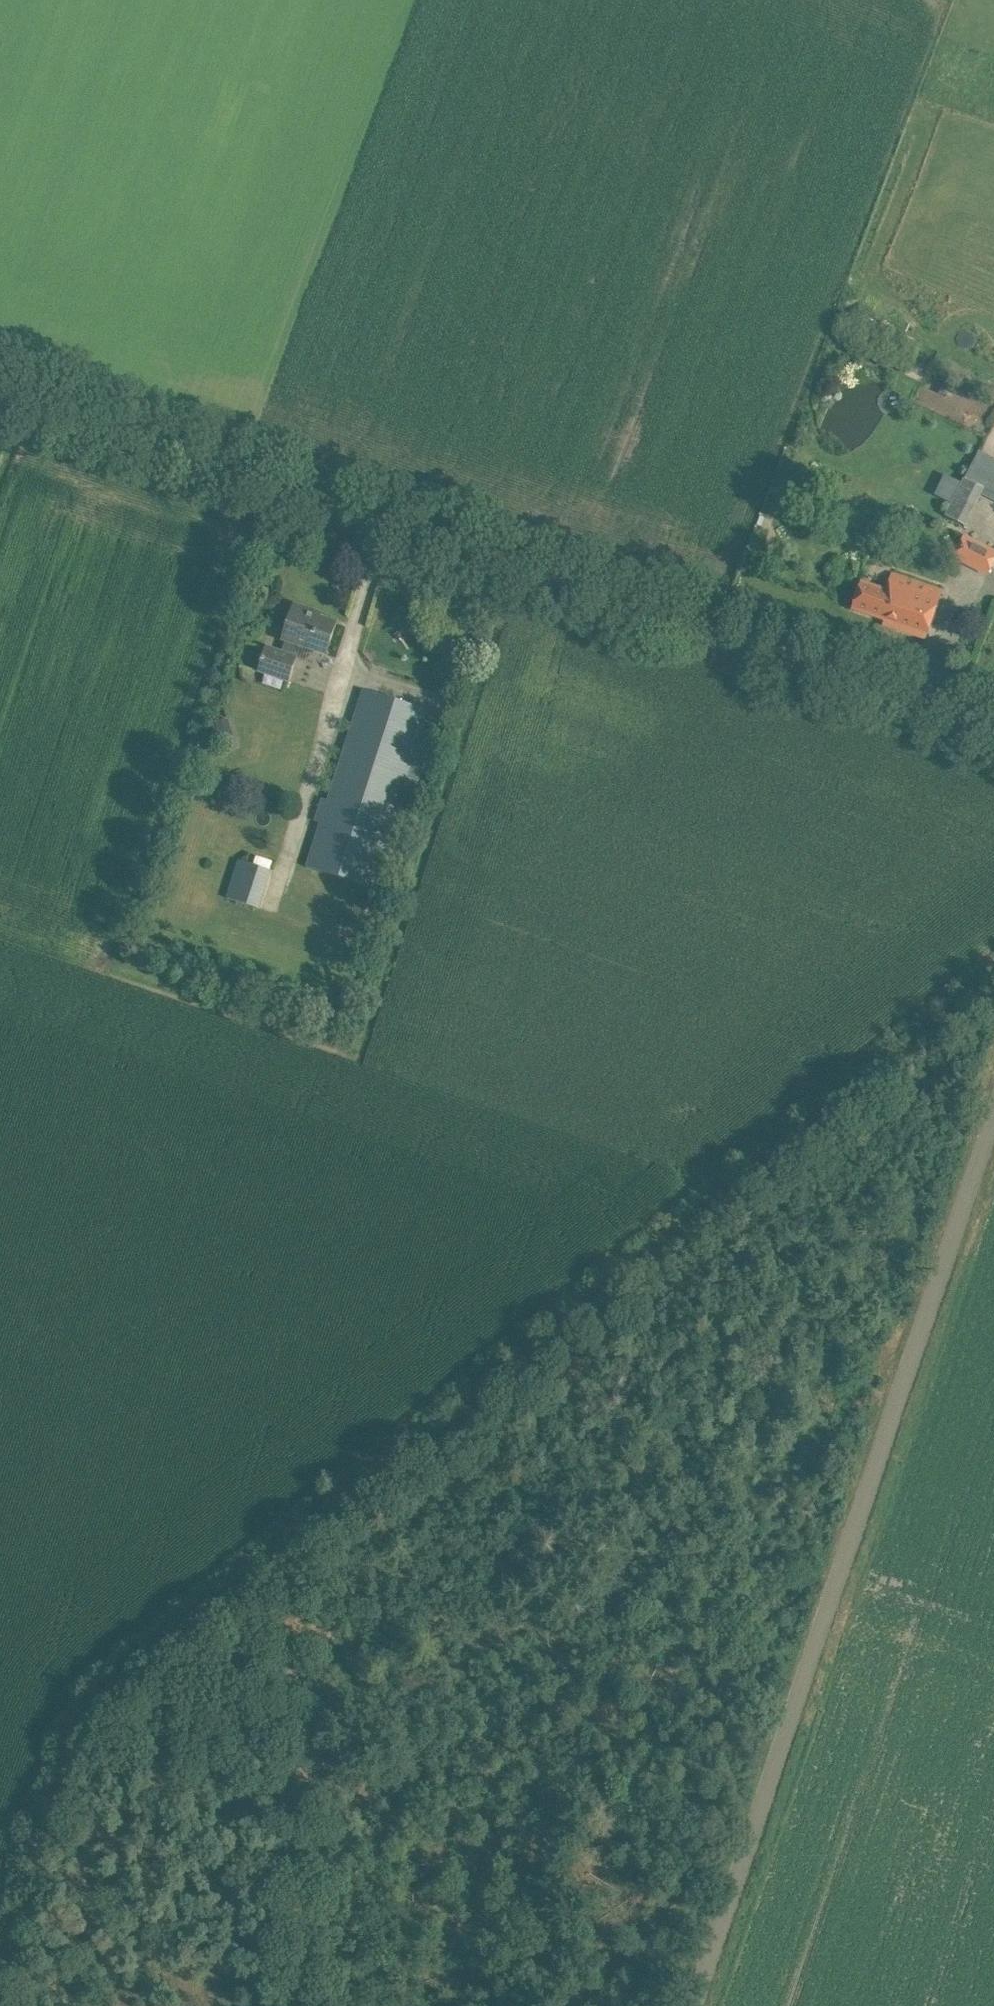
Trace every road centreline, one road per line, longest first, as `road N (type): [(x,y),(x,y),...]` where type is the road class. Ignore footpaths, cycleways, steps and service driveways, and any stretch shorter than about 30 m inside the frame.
road 1 (tertiary): [(993,727),(0,392)]
road 2 (unclassified): [(694,2005),(993,1127)]
road 3 (track): [(300,2005),(289,1536)]

